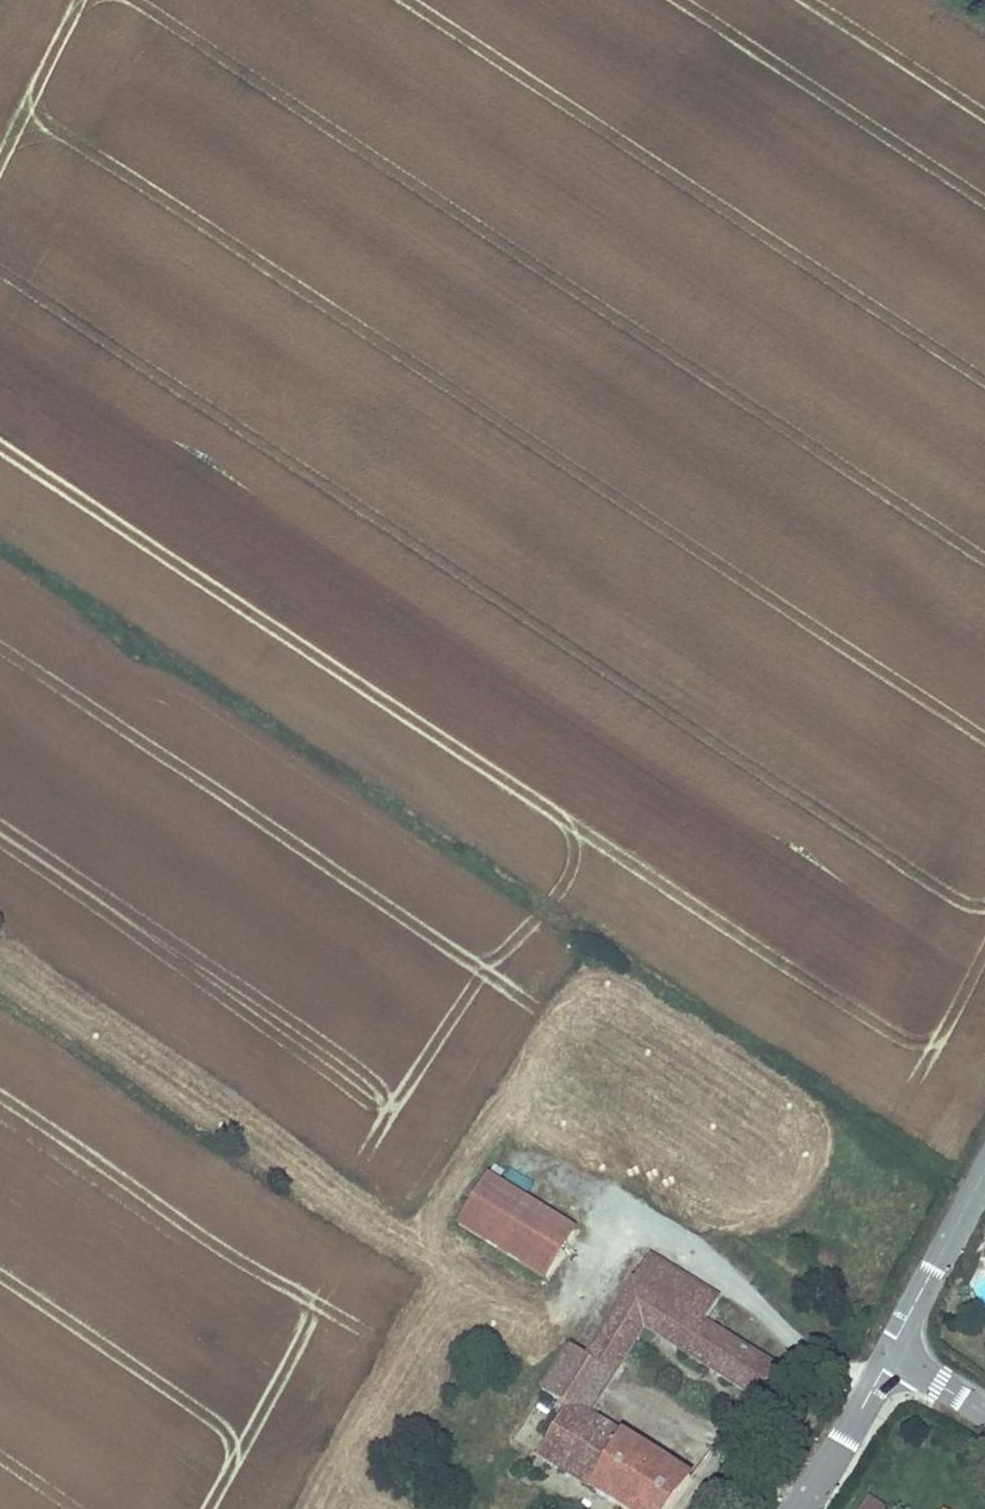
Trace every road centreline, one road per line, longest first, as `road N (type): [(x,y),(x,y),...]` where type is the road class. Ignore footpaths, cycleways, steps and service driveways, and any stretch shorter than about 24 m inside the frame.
road 1 (tertiary): [(906,1360),(900,1340),(908,1314),(984,1170)]
road 2 (tertiary): [(799,1508),(873,1387),(906,1360)]

